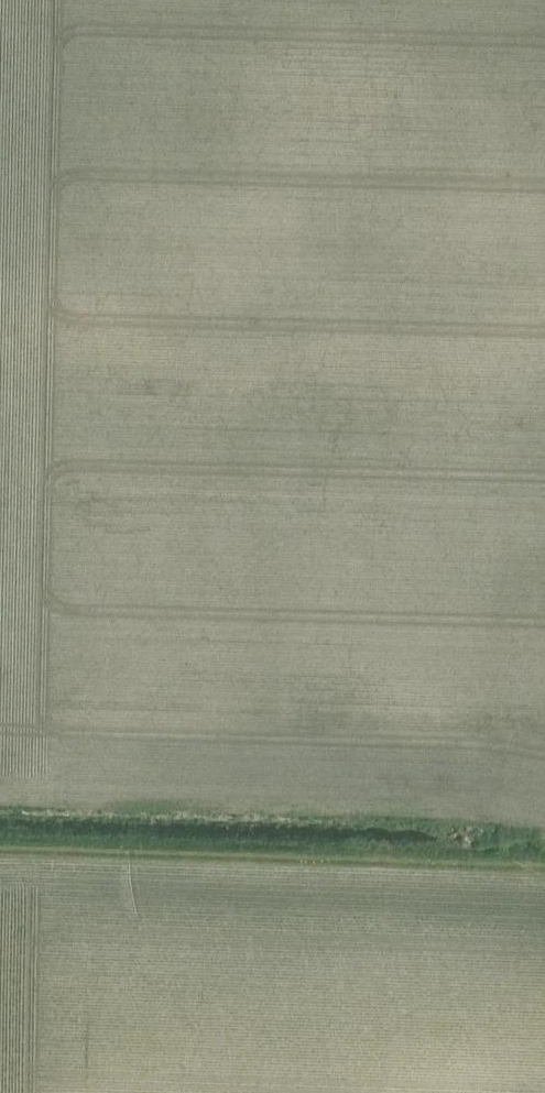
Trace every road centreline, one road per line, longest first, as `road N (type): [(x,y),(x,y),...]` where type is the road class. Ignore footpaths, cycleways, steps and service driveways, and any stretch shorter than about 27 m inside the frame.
road 1 (track): [(0,850),(544,871)]

